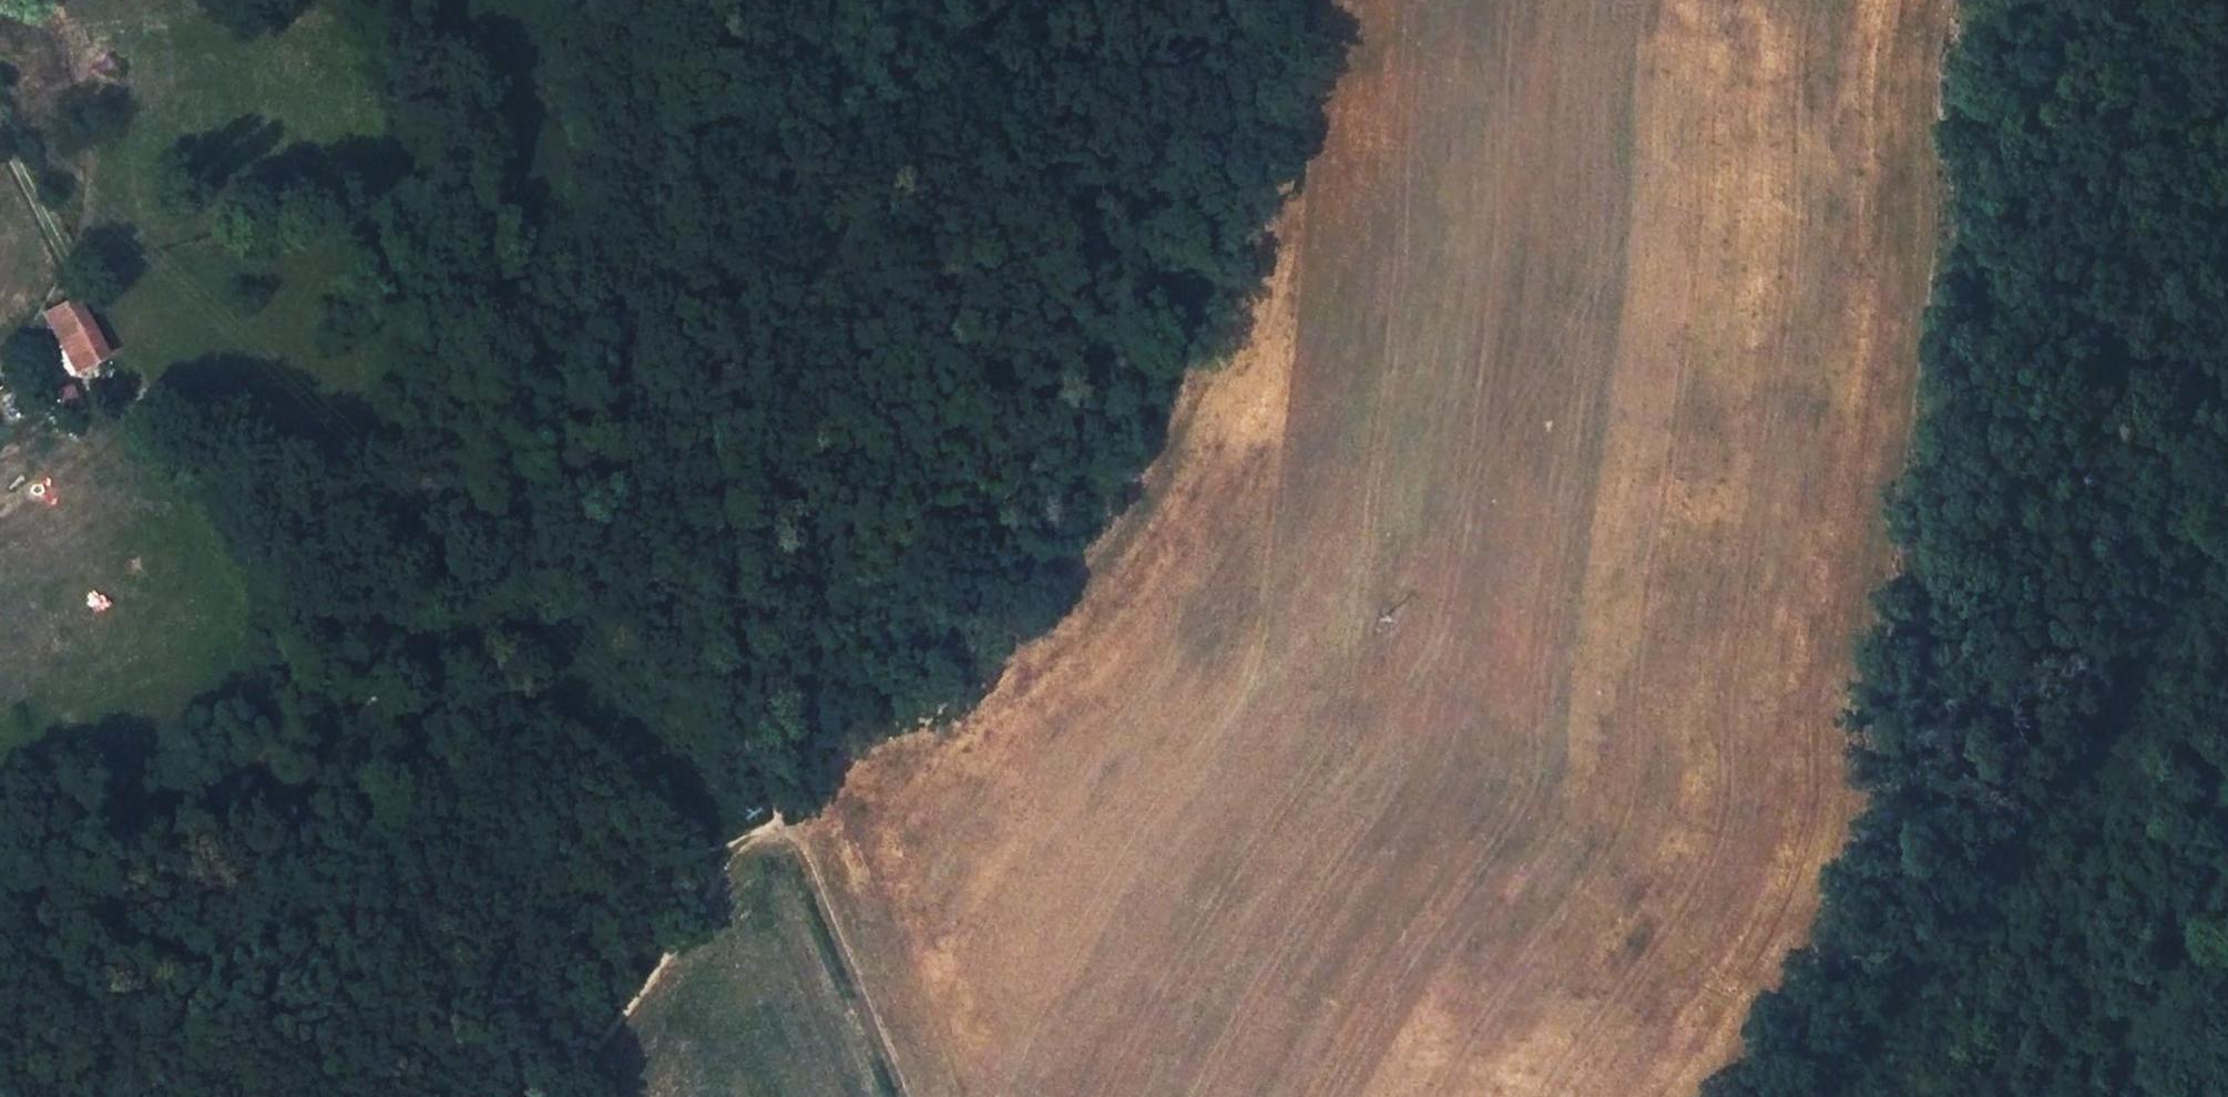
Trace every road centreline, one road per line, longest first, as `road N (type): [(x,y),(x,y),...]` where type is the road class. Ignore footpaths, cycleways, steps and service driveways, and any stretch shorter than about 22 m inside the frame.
road 1 (track): [(758,832),(712,851),(657,859),(536,929),(452,1003),(421,1020),(389,1003),(360,940),(316,921),(0,948)]
road 2 (track): [(554,1096),(723,861),(758,832)]
road 3 (track): [(0,129),(70,280)]

